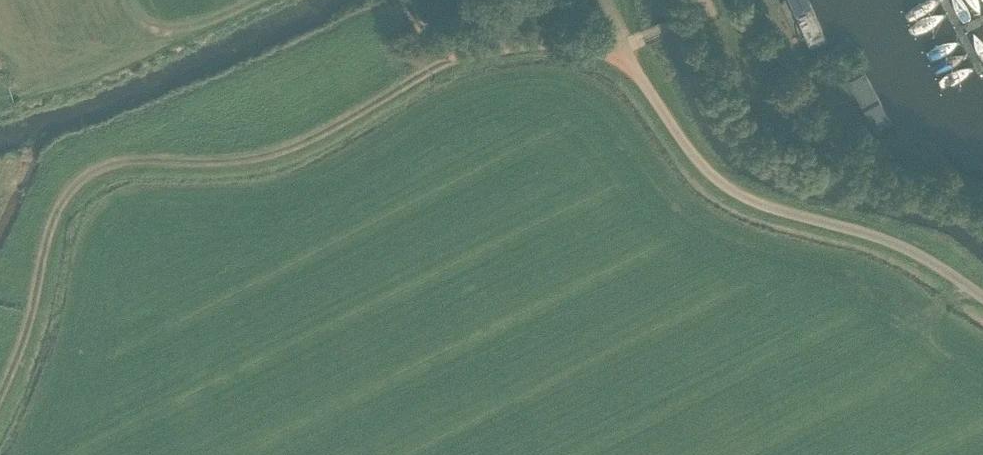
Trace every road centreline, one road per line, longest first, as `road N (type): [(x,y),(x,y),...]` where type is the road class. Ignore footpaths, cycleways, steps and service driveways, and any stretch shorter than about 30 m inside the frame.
road 1 (track): [(458,56),(340,125),(253,163),(127,162),(87,180),(53,217),(29,332),(0,394)]
road 2 (unclassified): [(982,299),(899,246),(759,204),(719,182),(640,78),(603,0)]
road 3 (track): [(405,0),(430,41),(458,56),(531,44),(629,59)]

